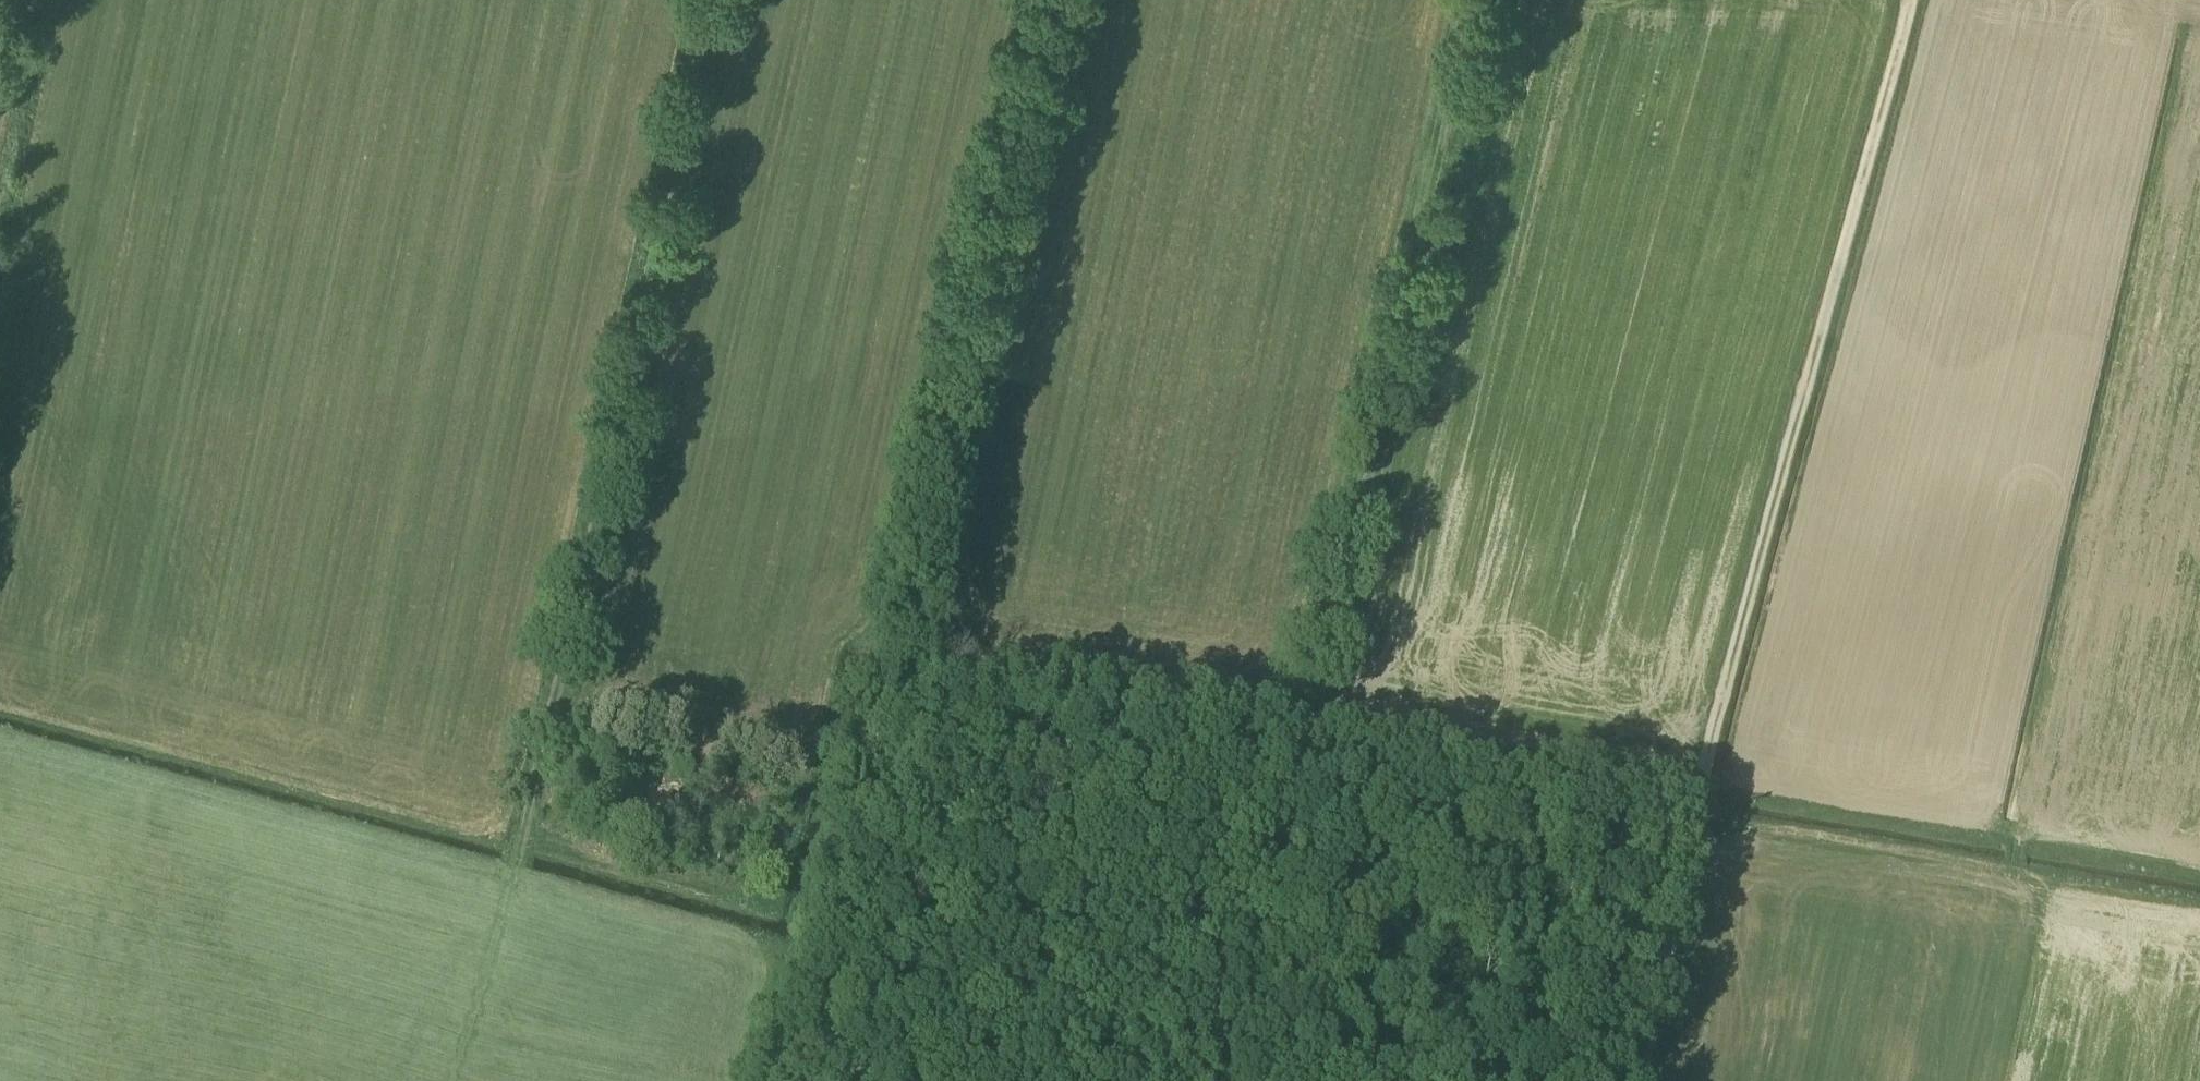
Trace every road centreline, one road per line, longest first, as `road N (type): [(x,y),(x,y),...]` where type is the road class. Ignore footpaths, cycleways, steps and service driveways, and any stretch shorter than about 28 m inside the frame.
road 1 (track): [(1641,1080),(1702,790),(1906,0)]
road 2 (track): [(509,878),(704,0)]
road 3 (track): [(1312,703),(1468,0)]

